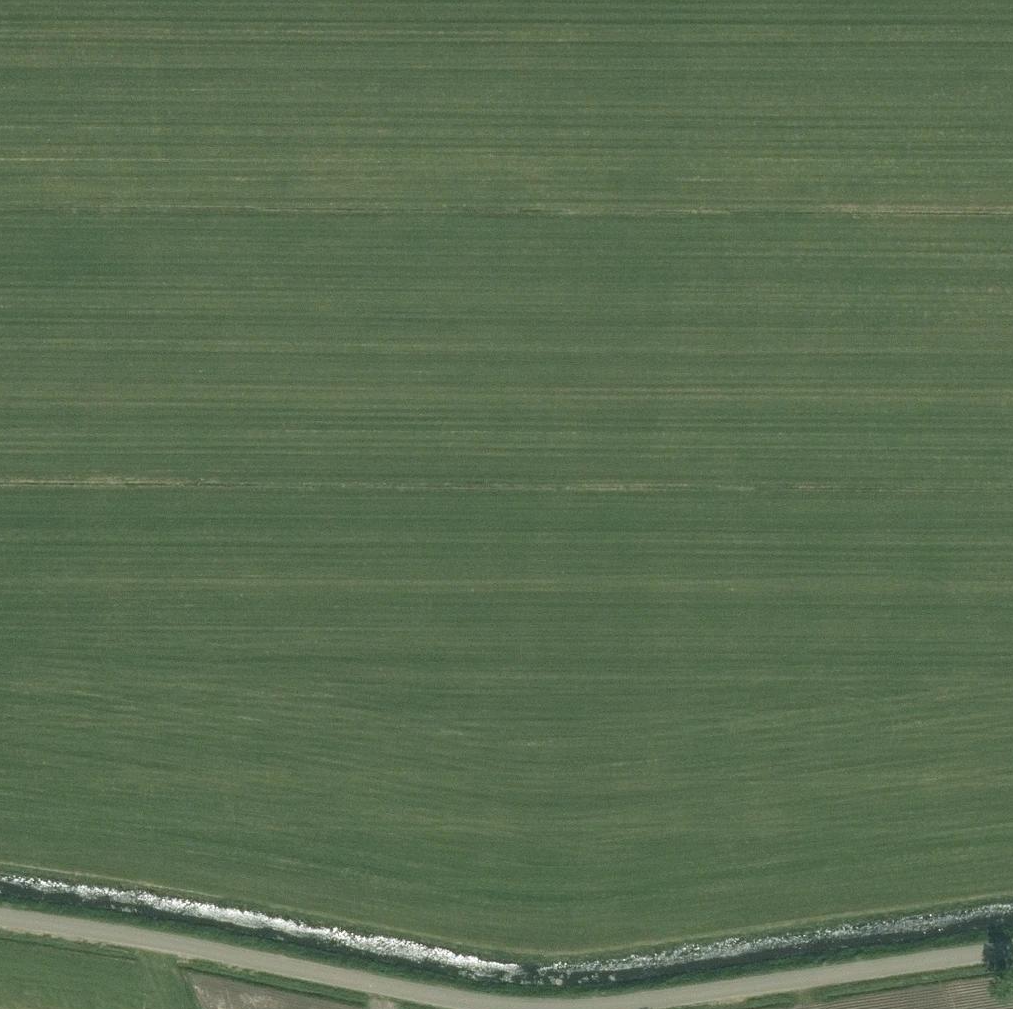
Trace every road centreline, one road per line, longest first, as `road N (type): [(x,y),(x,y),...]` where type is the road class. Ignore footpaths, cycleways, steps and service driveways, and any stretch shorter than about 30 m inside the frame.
road 1 (unclassified): [(0,919),(501,1008)]
road 2 (unclassified): [(602,1008),(1012,953)]

